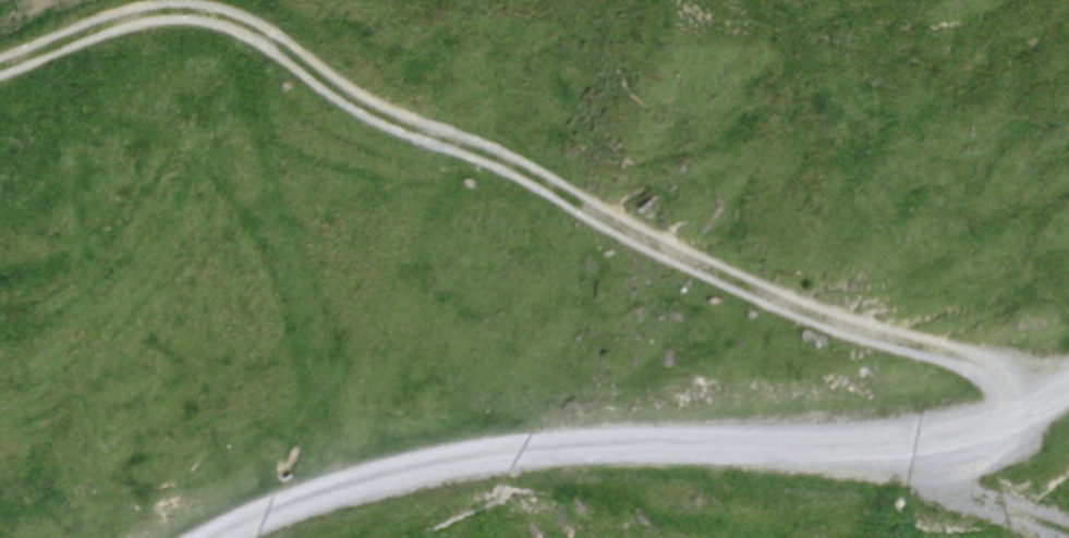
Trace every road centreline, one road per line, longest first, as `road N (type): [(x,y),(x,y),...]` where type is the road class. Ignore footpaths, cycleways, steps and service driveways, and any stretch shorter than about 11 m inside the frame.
road 1 (track): [(1068,375),(725,269),(542,175),(387,115),(271,26),(177,13),(0,68)]
road 2 (unclassified): [(272,537),(401,470),(986,444),(1068,399)]

